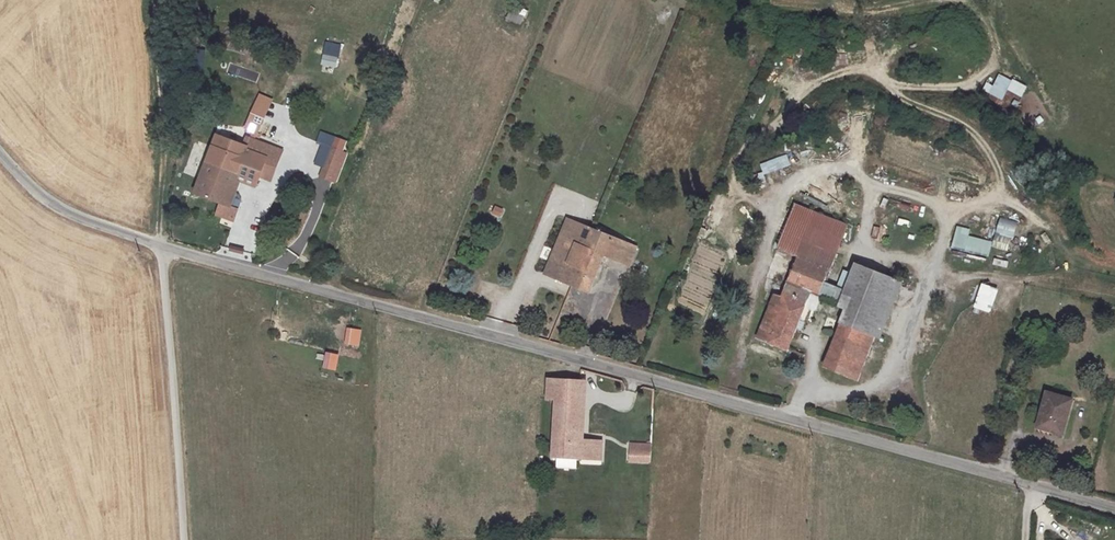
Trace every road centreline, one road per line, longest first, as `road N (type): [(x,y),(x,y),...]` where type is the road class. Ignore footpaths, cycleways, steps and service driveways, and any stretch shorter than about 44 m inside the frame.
road 1 (unclassified): [(161,246),(1114,509)]
road 2 (unclassified): [(161,246),(184,539)]
road 3 (track): [(161,246),(156,0)]
road 4 (unclassified): [(0,153),(34,192),(65,210),(161,246)]

